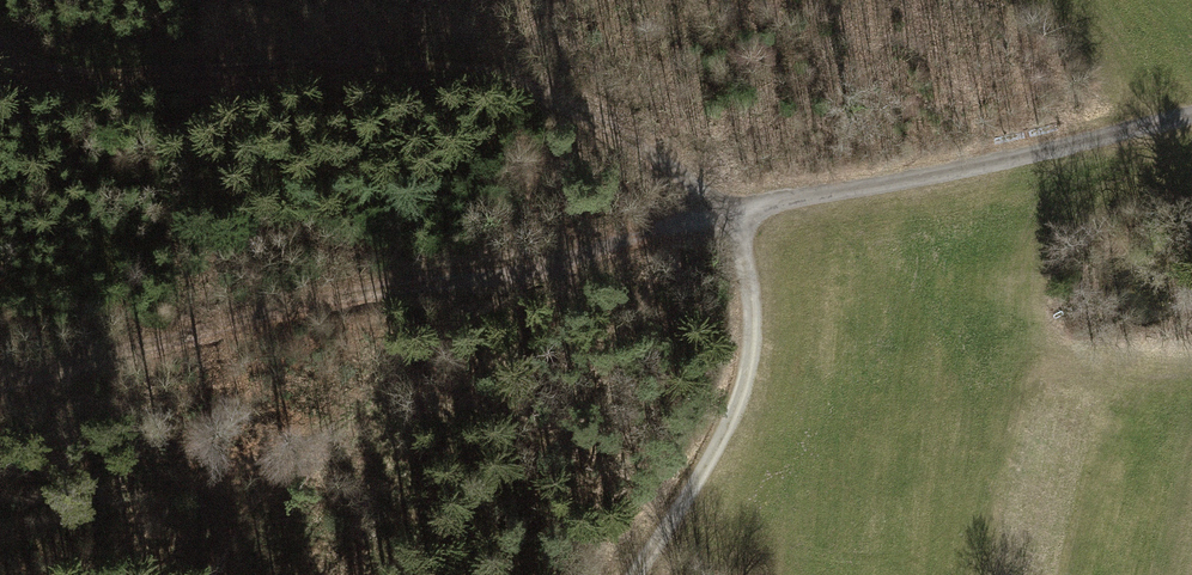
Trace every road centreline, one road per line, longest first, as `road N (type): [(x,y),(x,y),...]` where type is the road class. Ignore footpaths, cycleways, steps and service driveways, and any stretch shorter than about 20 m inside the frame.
road 1 (track): [(1191,116),(336,304)]
road 2 (track): [(735,214),(532,102),(452,85),(299,78),(99,88),(28,65),(0,42)]
road 3 (track): [(735,214),(753,307),(746,383),(633,574)]
road 4 (track): [(0,387),(101,355),(336,304)]

